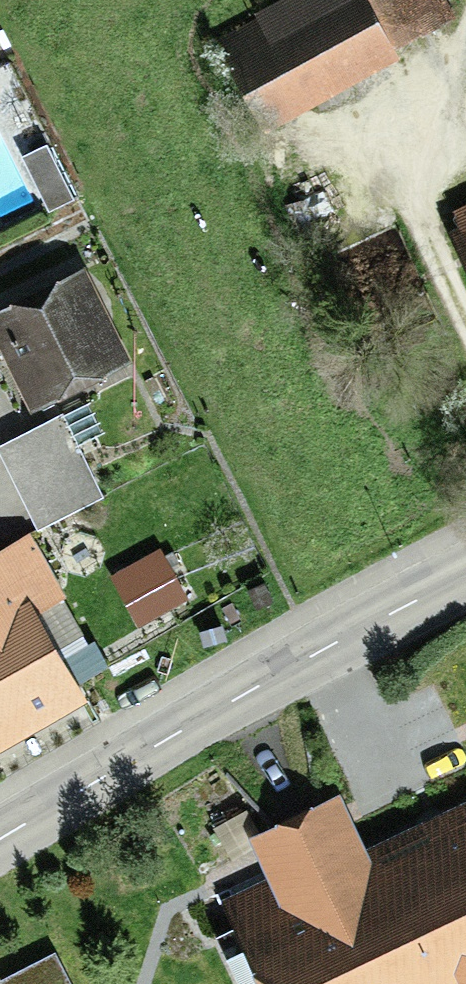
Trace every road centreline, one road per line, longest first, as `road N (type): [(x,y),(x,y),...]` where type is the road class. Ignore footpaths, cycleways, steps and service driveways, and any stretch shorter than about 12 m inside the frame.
road 1 (tertiary): [(0,837),(465,573)]

